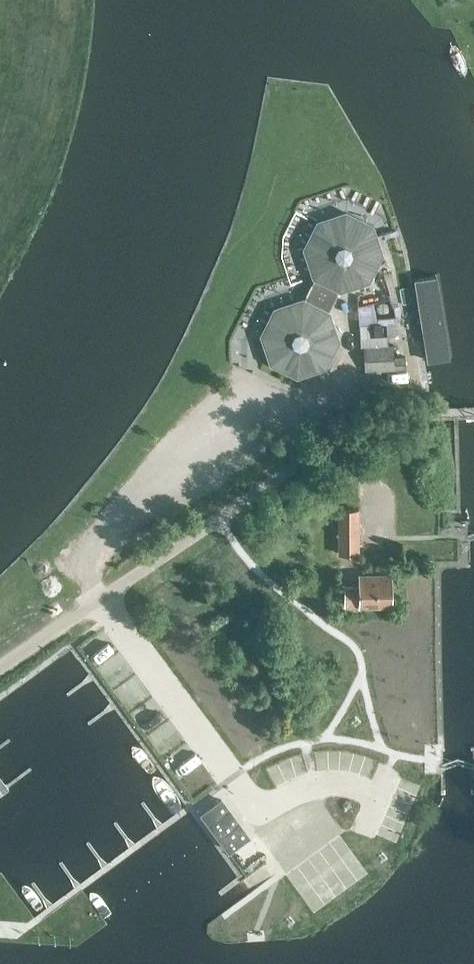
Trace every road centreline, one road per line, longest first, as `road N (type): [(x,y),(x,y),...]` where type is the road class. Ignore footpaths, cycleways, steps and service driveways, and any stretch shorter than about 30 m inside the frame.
road 1 (unclassified): [(0,667),(318,447)]

